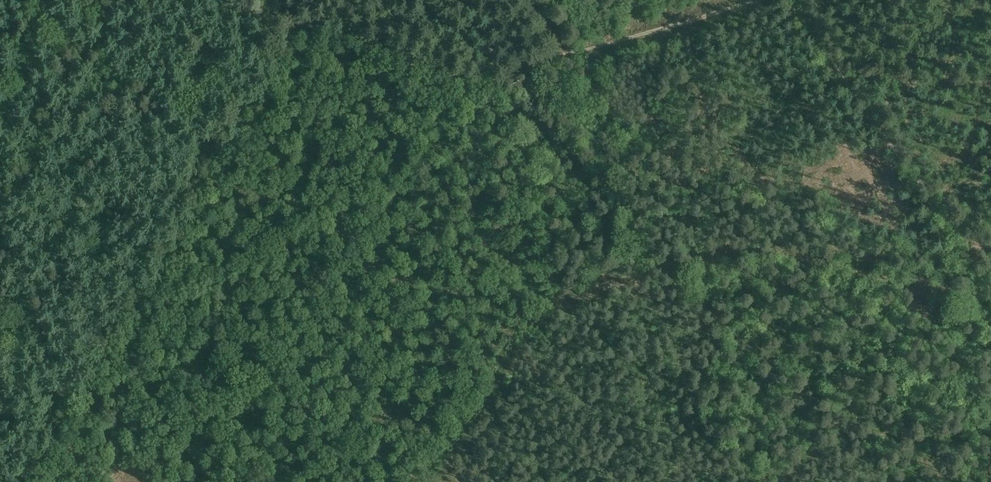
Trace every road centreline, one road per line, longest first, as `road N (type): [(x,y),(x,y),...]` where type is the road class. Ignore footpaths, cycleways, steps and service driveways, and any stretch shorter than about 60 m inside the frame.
road 1 (track): [(990,303),(747,251),(586,293),(537,330),(430,481)]
road 2 (track): [(204,0),(312,25),(493,89),(560,57),(754,0)]
road 3 (track): [(117,0),(0,225)]
road 4 (track): [(843,76),(953,231),(990,249)]
road 5 (track): [(990,88),(843,76)]

